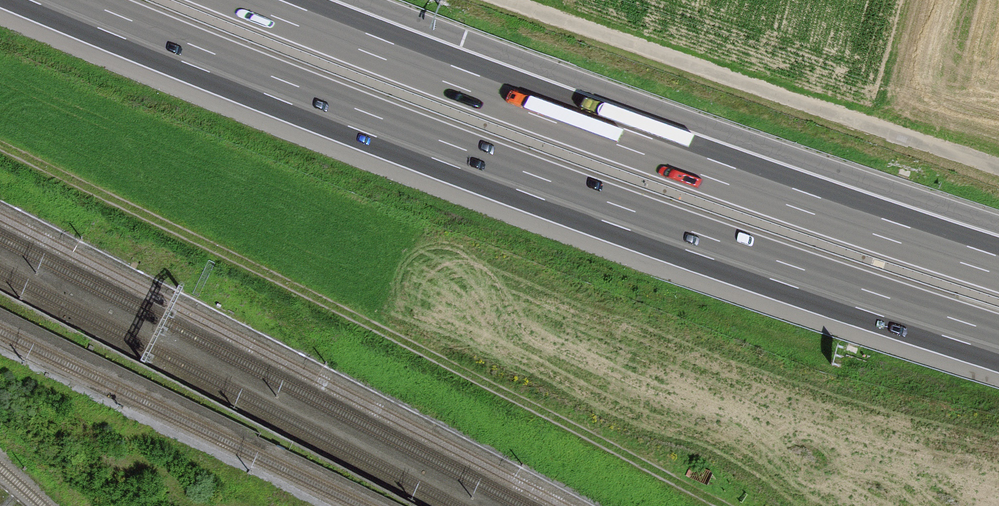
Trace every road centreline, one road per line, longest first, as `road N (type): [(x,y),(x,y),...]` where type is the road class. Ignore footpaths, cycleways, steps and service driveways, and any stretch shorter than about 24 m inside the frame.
road 1 (motorway): [(57,0),(605,211),(998,343)]
road 2 (track): [(725,505),(0,145)]
road 3 (motorway): [(998,265),(630,140),(258,0)]
road 4 (track): [(998,167),(506,0)]

